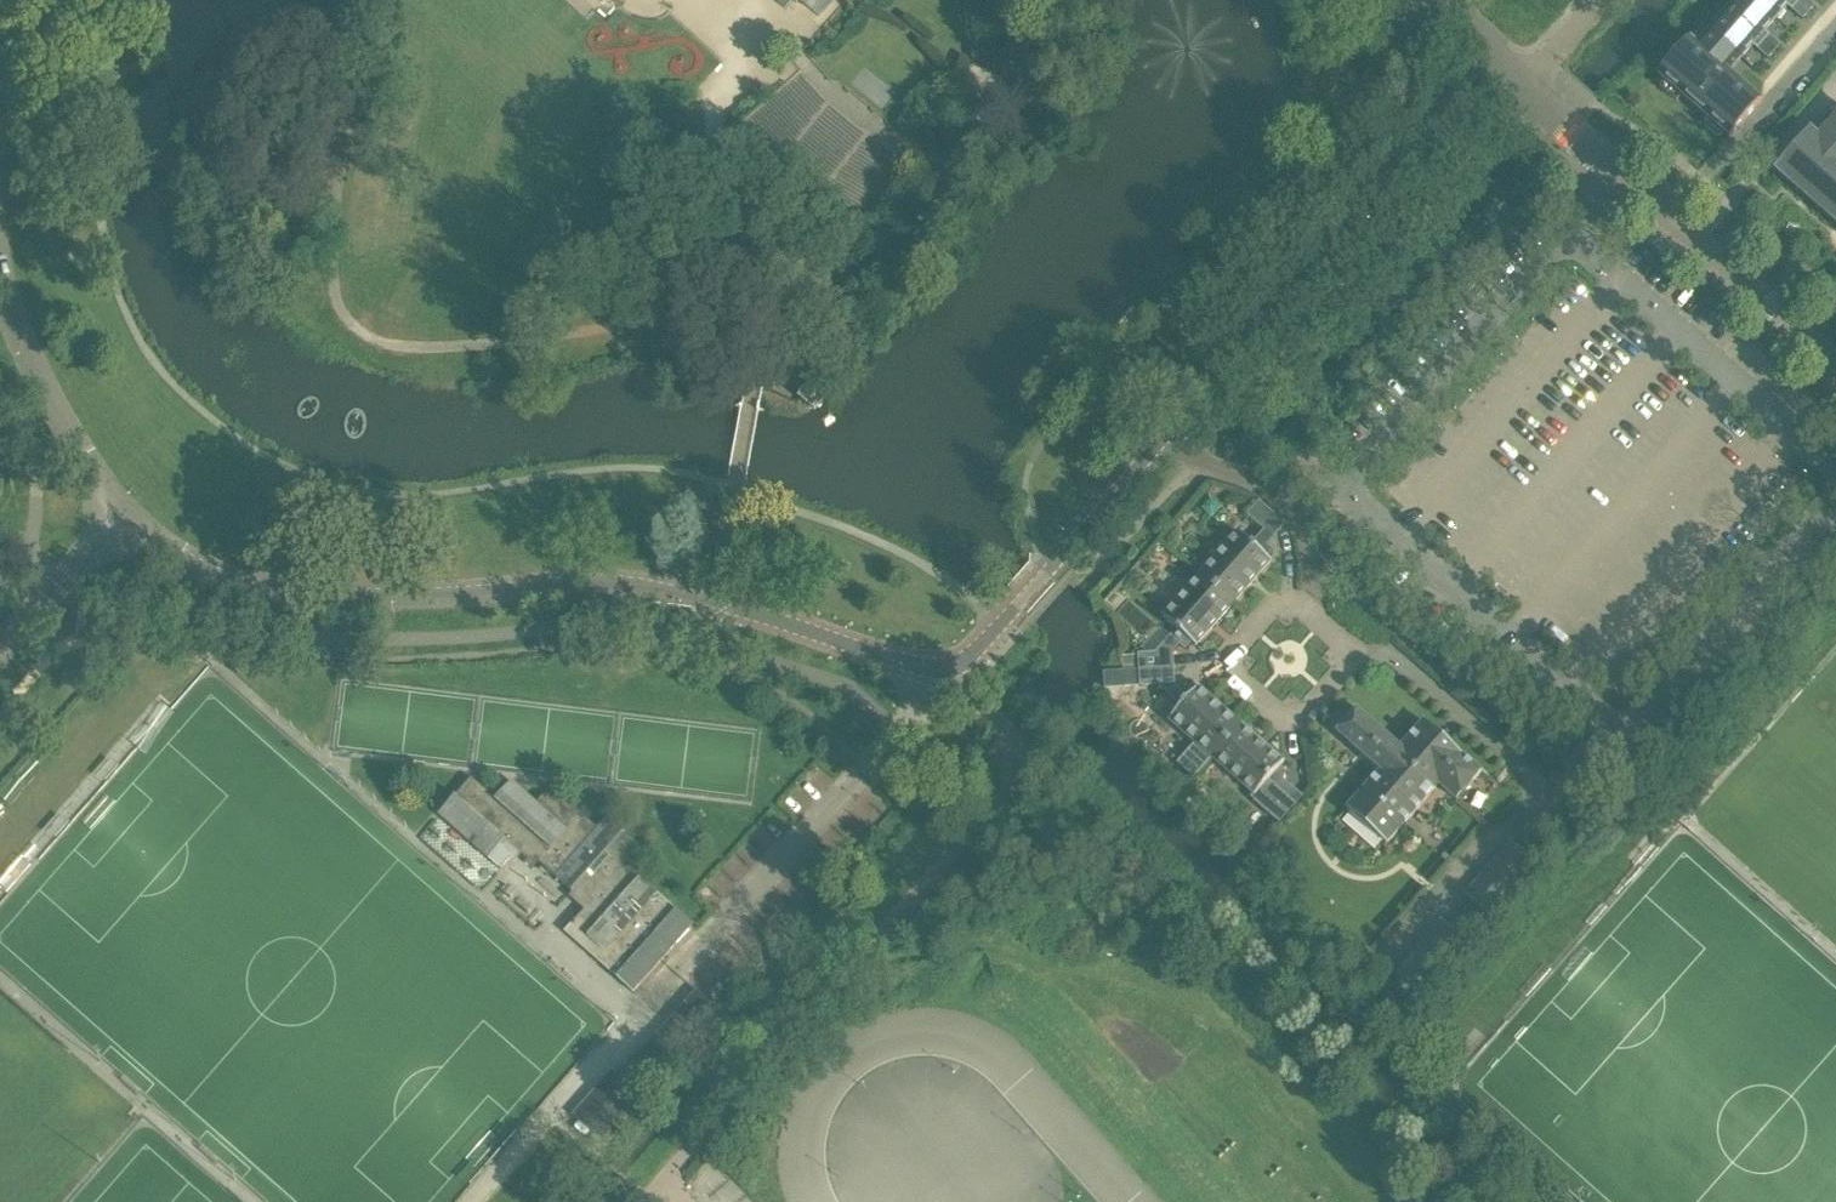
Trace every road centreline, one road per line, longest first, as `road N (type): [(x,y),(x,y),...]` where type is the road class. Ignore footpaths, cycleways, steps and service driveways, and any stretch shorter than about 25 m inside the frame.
road 1 (residential): [(1003,621),(947,669),(898,661),(714,601),(619,584),(409,595),(237,581),(115,522)]
road 2 (residential): [(1003,621),(1504,59)]
road 3 (residential): [(1835,355),(1527,80)]
road 4 (residential): [(115,522),(2,294),(0,257)]
road 5 (residential): [(0,644),(115,522)]

